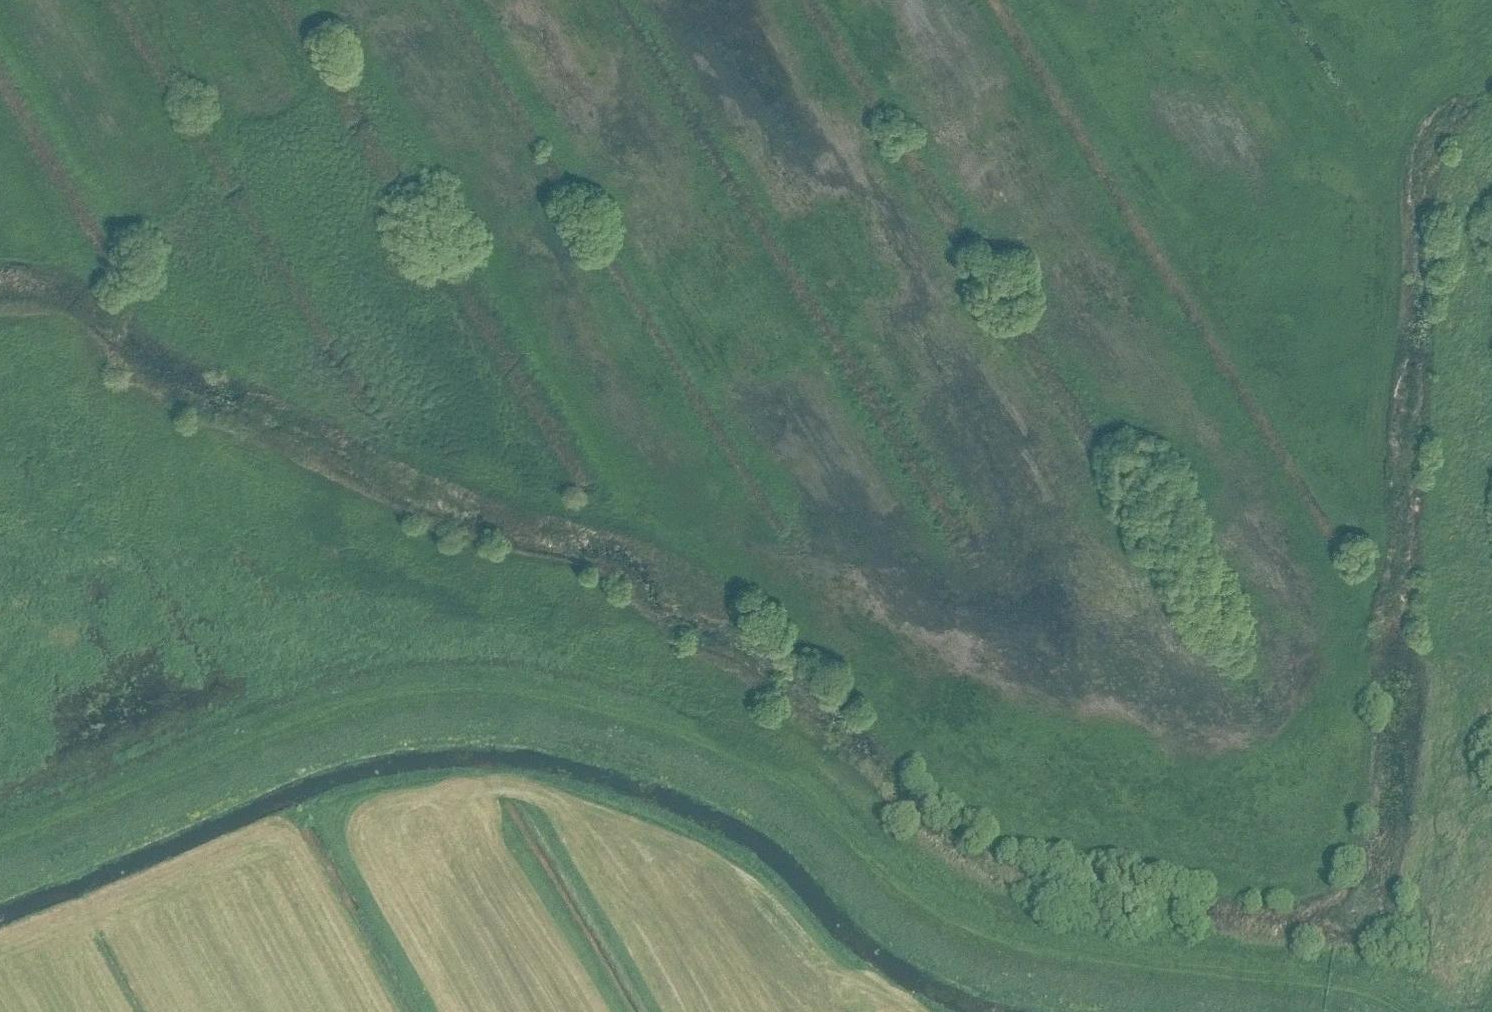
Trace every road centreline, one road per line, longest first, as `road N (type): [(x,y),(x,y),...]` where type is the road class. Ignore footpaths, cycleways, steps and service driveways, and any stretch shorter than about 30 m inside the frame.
road 1 (track): [(0,827),(316,717),(411,700),(521,706),(619,728),(796,816),(945,947),(1346,994),(1379,1011)]

